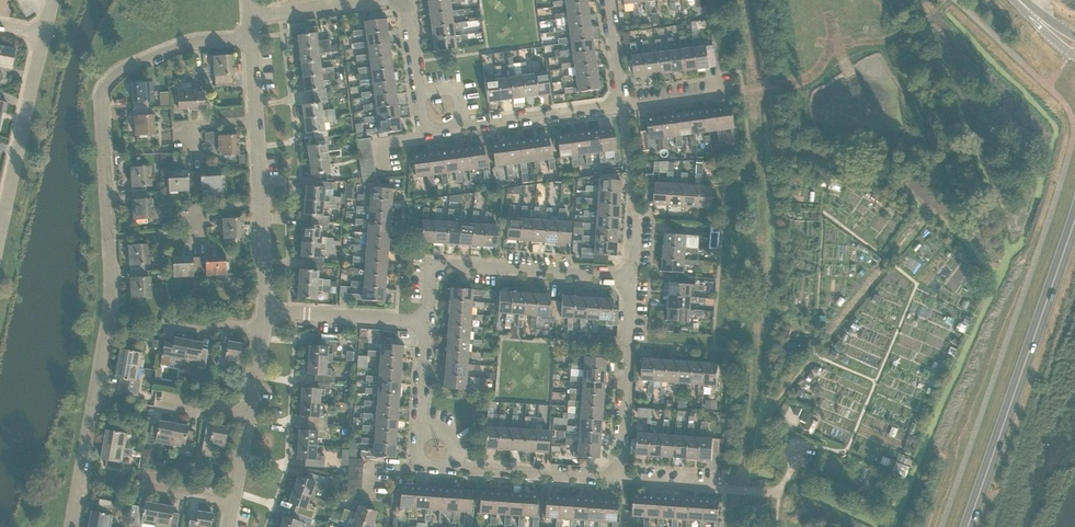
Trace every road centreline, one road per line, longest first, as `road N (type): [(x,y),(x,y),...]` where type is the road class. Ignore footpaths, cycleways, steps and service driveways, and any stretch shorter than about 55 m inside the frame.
road 1 (residential): [(71,526),(110,285),(105,85),(190,42),(252,38)]
road 2 (primary): [(968,526),(1074,220)]
road 3 (residential): [(425,323),(429,261),(630,276)]
road 4 (residential): [(798,449),(781,494),(620,484)]
road 5 (residential): [(620,484),(630,276)]
road 6 (unclassified): [(0,236),(44,36)]
road 7 (residential): [(425,323),(265,310)]
road 8 (residential): [(620,484),(461,474)]
road 9 (residential): [(464,126),(621,104)]

